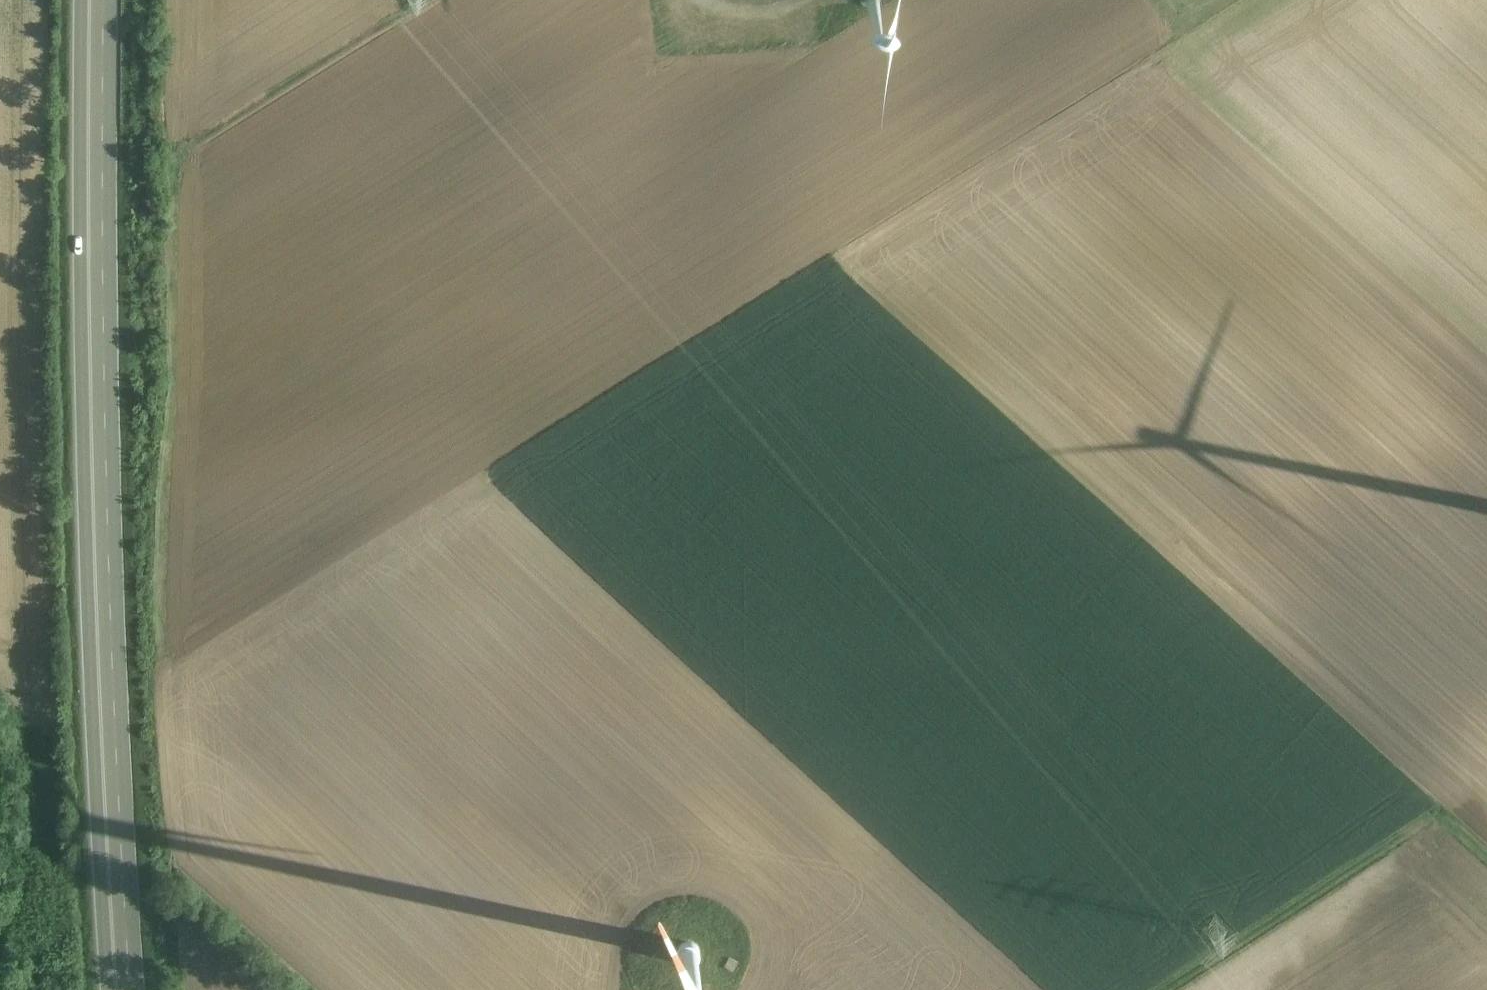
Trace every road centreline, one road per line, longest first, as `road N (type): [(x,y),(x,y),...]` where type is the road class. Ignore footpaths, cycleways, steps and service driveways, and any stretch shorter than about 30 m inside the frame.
road 1 (trunk): [(99,0),(105,854),(118,989)]
road 2 (track): [(1180,989),(1448,821),(1486,857)]

